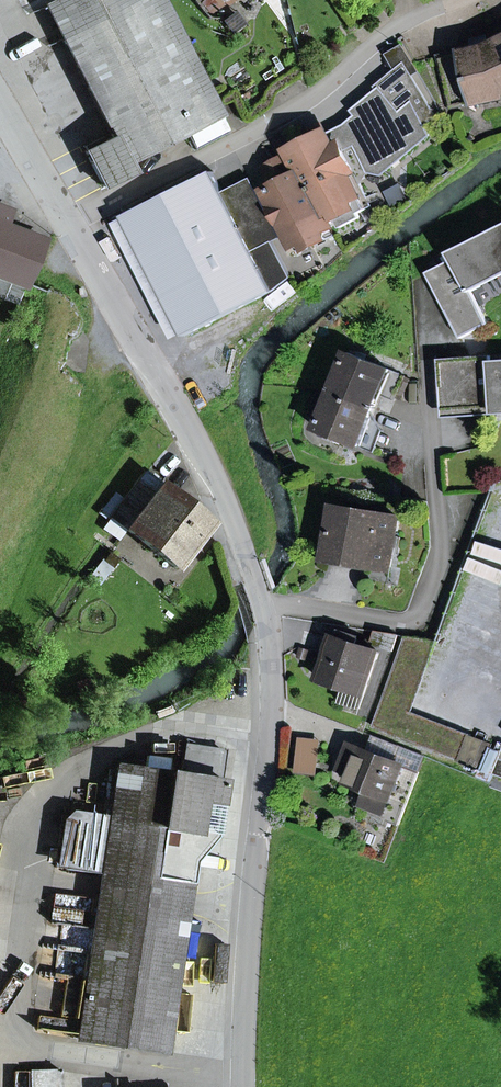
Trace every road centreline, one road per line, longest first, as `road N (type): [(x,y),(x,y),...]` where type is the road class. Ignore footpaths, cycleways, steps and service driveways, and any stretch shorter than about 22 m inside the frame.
road 1 (residential): [(243,1086),(272,713),(262,605)]
road 2 (residential): [(70,227),(302,104),(398,25),(460,0)]
road 3 (residential): [(262,605),(223,490),(70,227)]
road 4 (residential): [(428,361),(441,549),(421,613),(412,625),(262,605)]
road 5 (residential): [(70,227),(0,106)]

